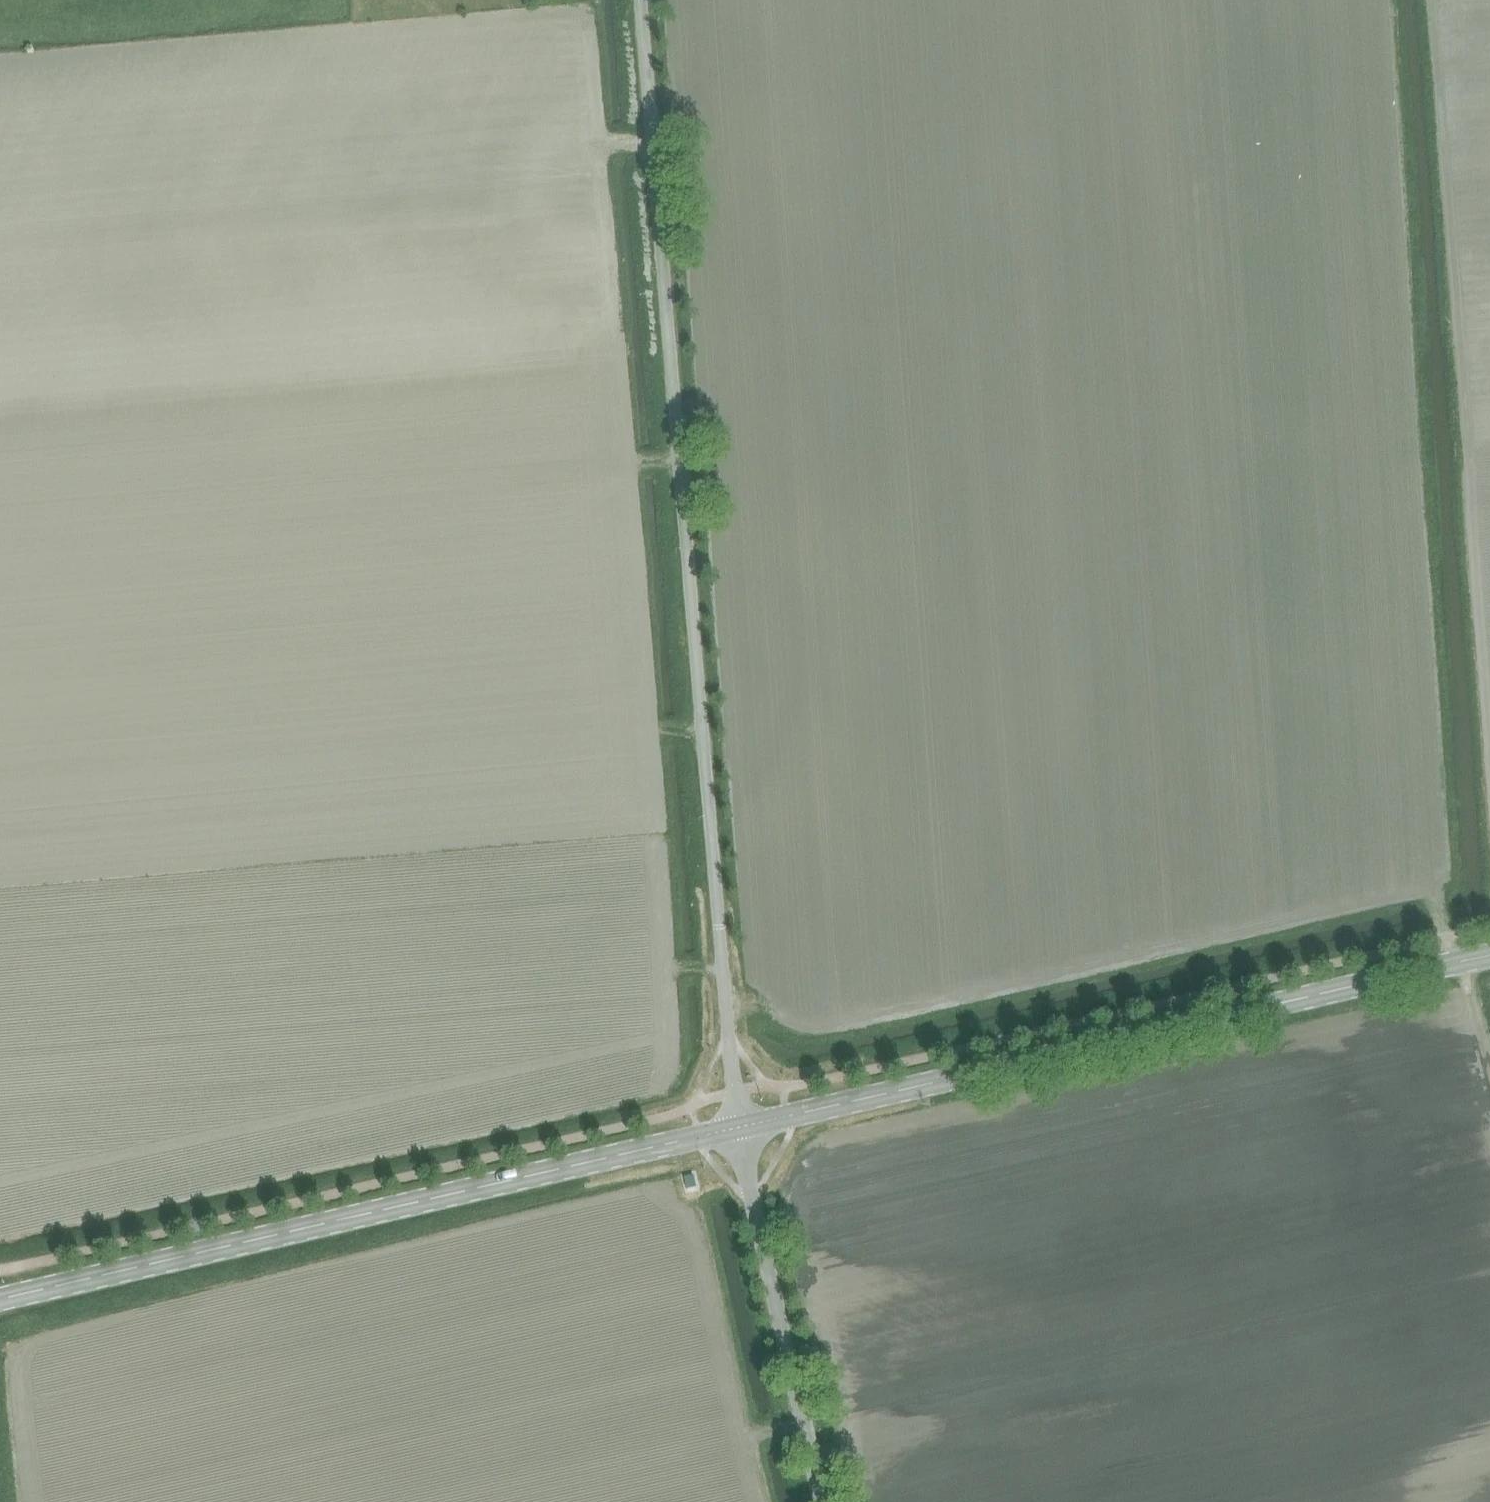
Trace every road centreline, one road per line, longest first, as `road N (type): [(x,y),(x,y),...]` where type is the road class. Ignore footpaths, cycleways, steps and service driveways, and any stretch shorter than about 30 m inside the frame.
road 1 (unclassified): [(739,1130),(639,0)]
road 2 (tertiary): [(739,1130),(1489,958)]
road 3 (tertiary): [(0,1301),(739,1130)]
road 4 (unclassified): [(822,1501),(739,1130)]

